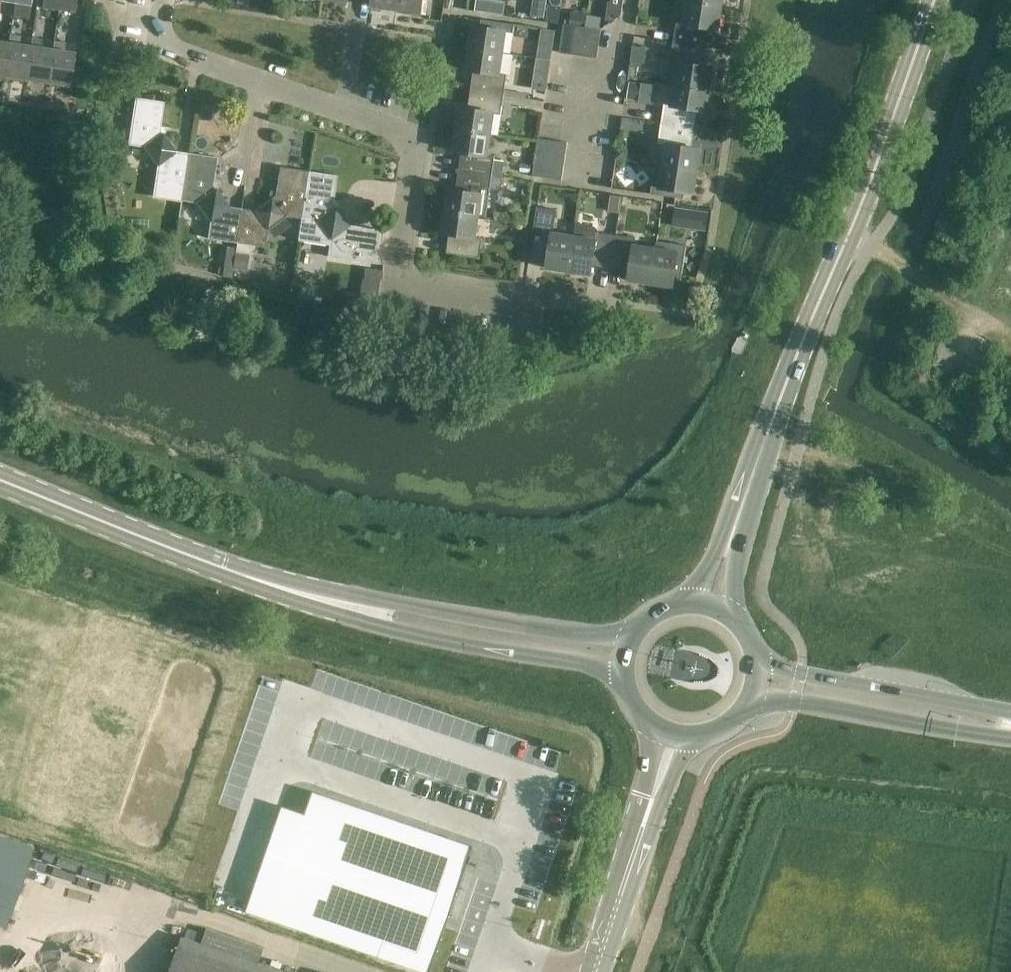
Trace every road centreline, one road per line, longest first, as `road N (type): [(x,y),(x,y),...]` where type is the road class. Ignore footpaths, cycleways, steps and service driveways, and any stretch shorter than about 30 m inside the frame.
road 1 (residential): [(528,305),(397,284),(416,139),(159,51),(164,0)]
road 2 (tertiary): [(735,531),(934,0)]
road 3 (secondary): [(315,596),(0,482)]
road 4 (secondary): [(630,639),(315,596)]
road 5 (secondary): [(315,596),(390,628),(621,672)]
road 6 (secondary): [(753,694),(1010,733)]
road 7 (secondary): [(1010,714),(756,665)]
road 8 (tertiary): [(594,971),(652,802)]

